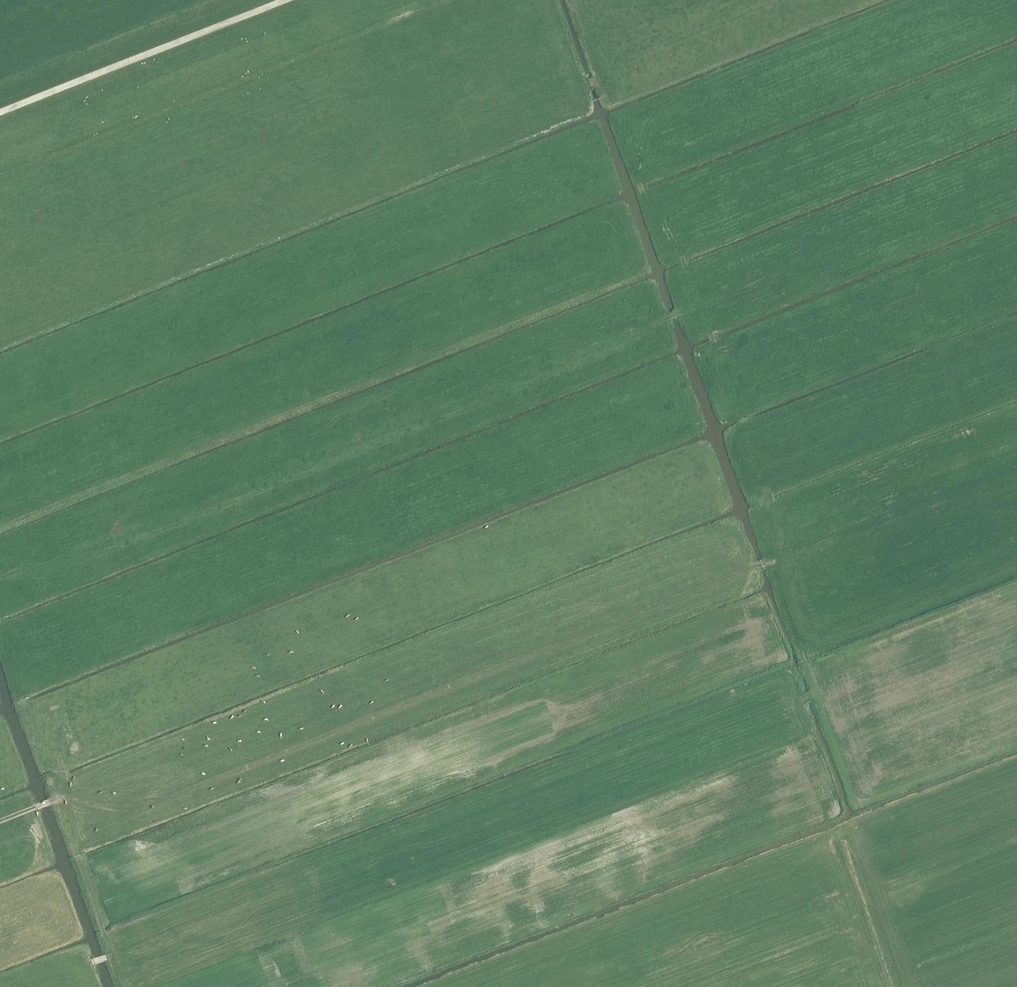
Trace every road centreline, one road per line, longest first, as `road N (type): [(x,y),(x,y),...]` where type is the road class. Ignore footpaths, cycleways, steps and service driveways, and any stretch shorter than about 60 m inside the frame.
road 1 (track): [(776,558),(149,804),(67,796),(57,802)]
road 2 (track): [(711,333),(781,546),(776,558),(808,669)]
road 3 (track): [(0,113),(285,0)]
road 4 (track): [(59,761),(80,822),(76,852),(125,986)]

